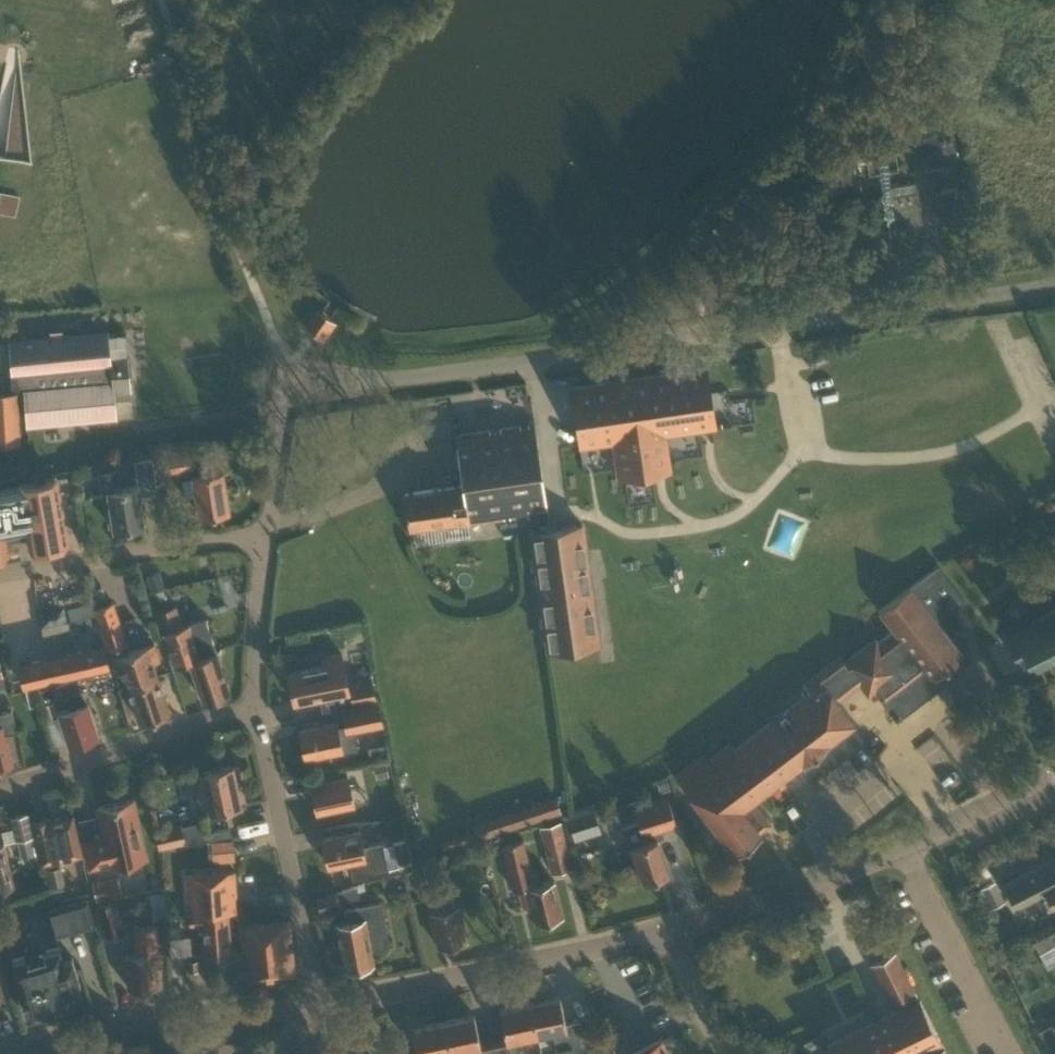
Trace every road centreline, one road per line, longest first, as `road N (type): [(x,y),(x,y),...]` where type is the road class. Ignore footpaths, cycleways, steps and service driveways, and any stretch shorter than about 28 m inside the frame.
road 1 (residential): [(316,1011),(663,931)]
road 2 (residential): [(316,1011),(112,1026),(3,1053)]
road 3 (residential): [(316,1011),(258,703)]
road 4 (residential): [(258,703),(0,785)]
road 5 (residential): [(663,931),(909,849)]
road 6 (residential): [(909,849),(1016,1053)]
road 7 (residential): [(0,573),(221,537)]
road 8 (unclassified): [(261,535),(271,521),(288,365)]
road 9 (residential): [(258,703),(261,535)]
road 10 (residential): [(909,849),(1054,777)]
road 11 (residential): [(725,1053),(663,931)]

